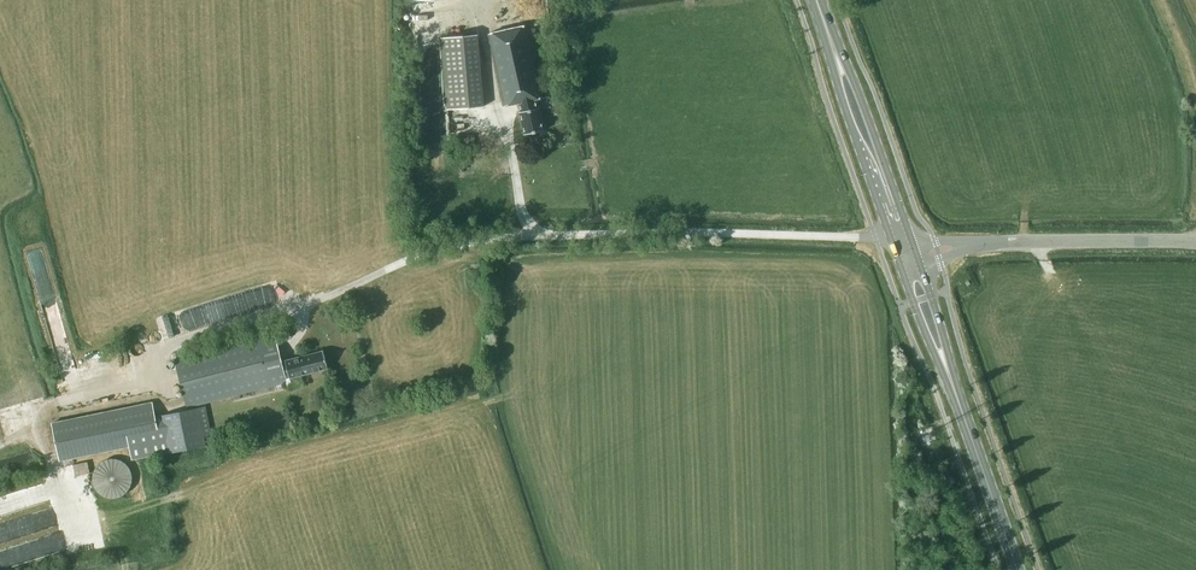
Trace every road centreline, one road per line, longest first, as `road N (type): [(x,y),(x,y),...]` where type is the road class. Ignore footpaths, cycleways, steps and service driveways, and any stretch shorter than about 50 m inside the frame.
road 1 (primary): [(1017,569),(907,258)]
road 2 (tertiary): [(1195,242),(998,243),(907,258)]
road 3 (primary): [(907,258),(815,0)]
road 4 (track): [(167,378),(41,406),(19,437),(0,444)]

